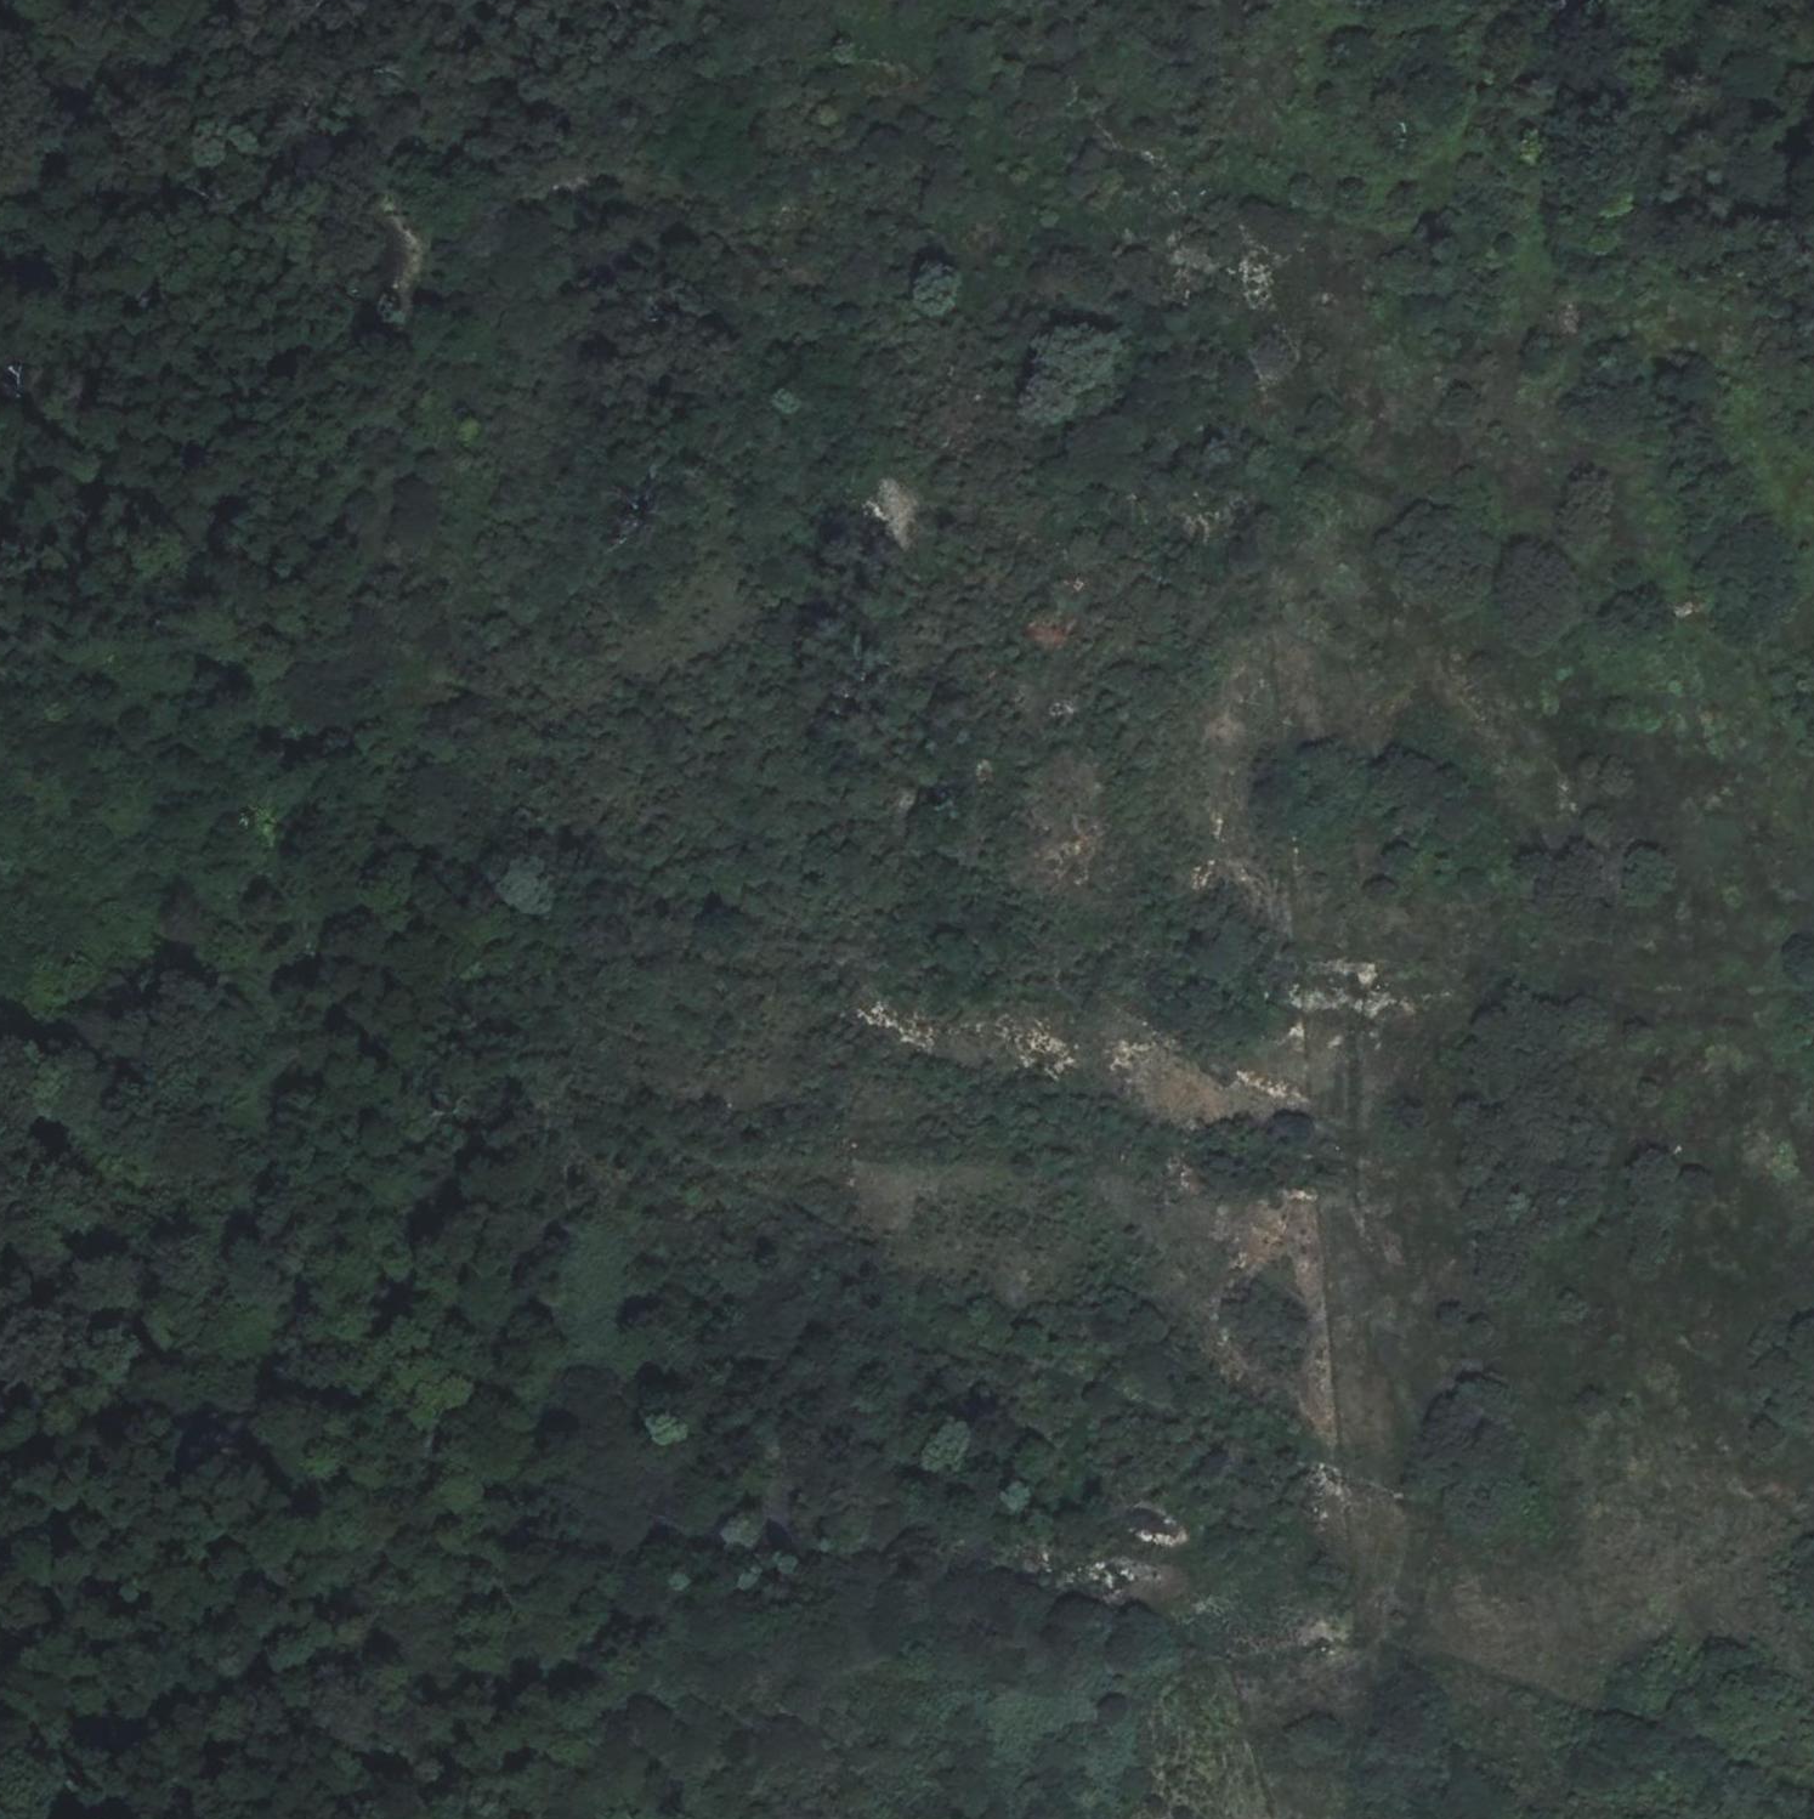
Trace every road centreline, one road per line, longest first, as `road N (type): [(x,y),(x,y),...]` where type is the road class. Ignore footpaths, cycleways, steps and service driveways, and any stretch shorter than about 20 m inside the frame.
road 1 (track): [(0,372),(92,546),(182,586),(364,576),(435,582),(498,669),(613,895),(626,935),(624,1056),(693,1166),(839,1225),(909,1309),(931,1371),(1107,1488),(1134,1583),(1174,1640),(1217,1659),(1142,1699),(1070,1818)]
road 2 (track): [(1217,1659),(1346,1638),(1624,1717),(1813,1788)]

